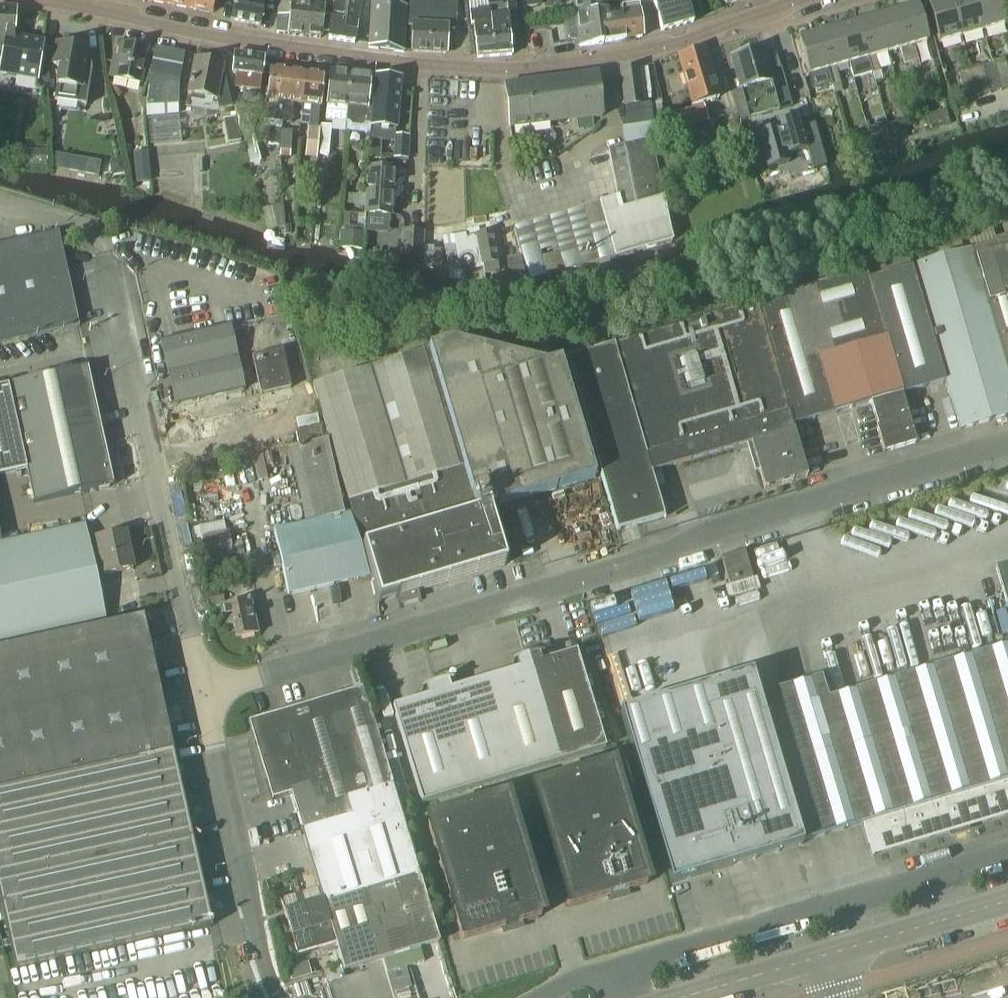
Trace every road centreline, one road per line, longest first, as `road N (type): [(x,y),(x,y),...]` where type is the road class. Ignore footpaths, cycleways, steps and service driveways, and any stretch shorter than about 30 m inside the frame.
road 1 (unclassified): [(197,683),(1007,451)]
road 2 (residential): [(13,0),(309,54),(493,68),(625,54),(800,0)]
road 3 (unclassified): [(197,683),(102,256)]
road 4 (unclassified): [(1007,855),(618,968)]
road 5 (tertiary): [(686,997),(1007,903)]
road 6 (unclassified): [(278,997),(197,683)]

